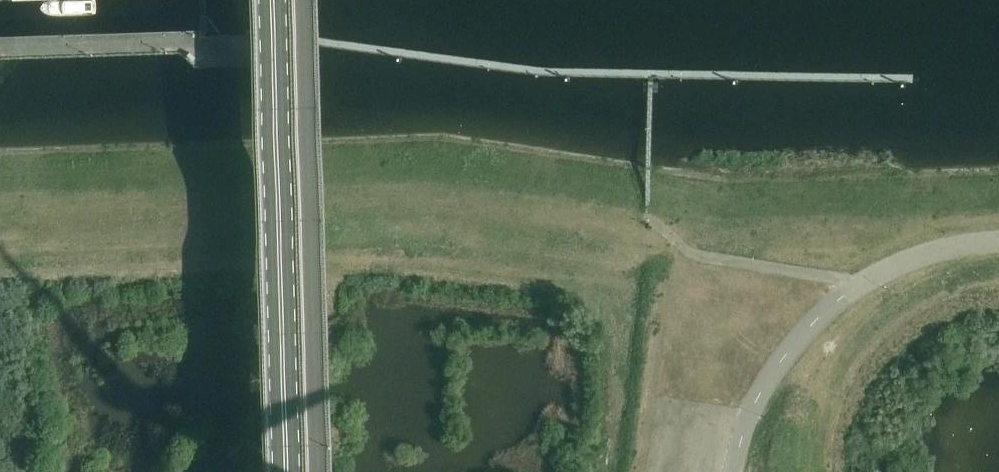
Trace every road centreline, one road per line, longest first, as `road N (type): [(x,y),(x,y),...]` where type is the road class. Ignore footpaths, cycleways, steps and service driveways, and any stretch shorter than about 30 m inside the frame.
road 1 (primary): [(291,471),(276,0)]
road 2 (unclassified): [(322,471),(307,0)]

